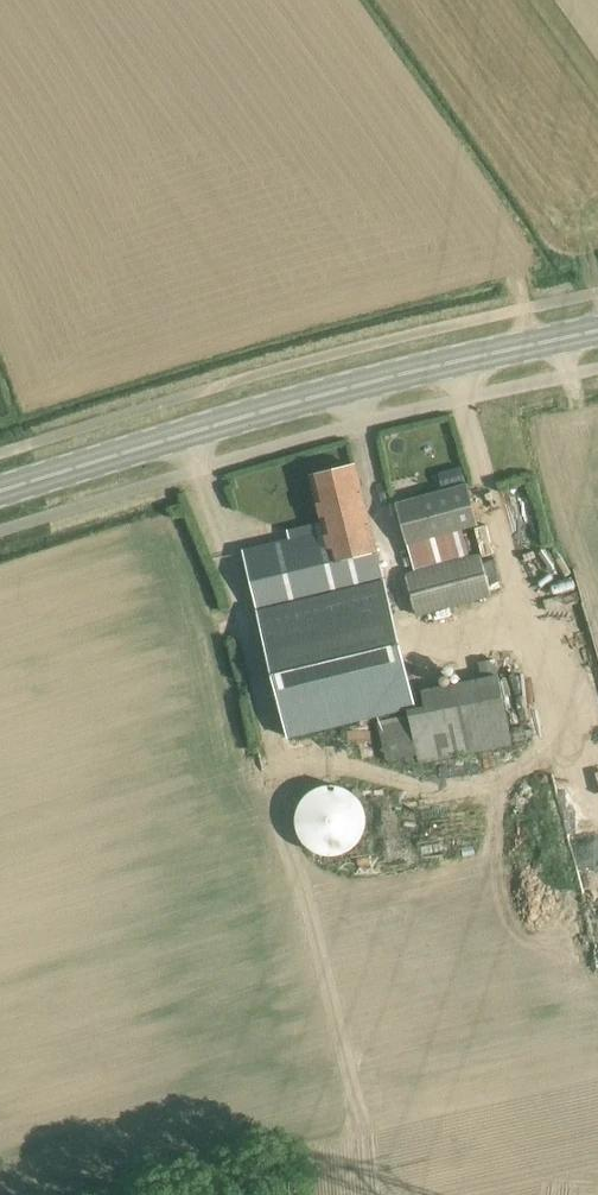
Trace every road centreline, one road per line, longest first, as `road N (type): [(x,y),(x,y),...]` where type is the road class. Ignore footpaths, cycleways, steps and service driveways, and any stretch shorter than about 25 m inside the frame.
road 1 (secondary): [(0,497),(357,390),(597,335)]

